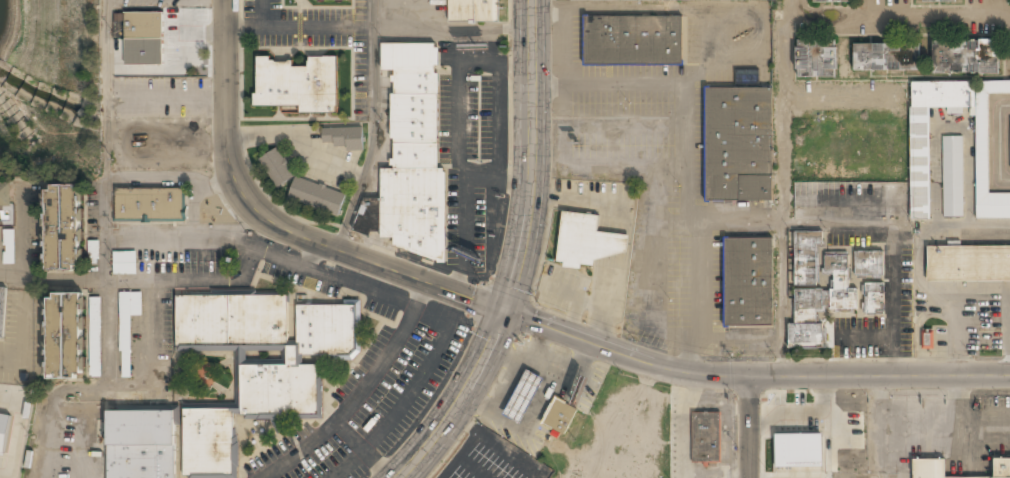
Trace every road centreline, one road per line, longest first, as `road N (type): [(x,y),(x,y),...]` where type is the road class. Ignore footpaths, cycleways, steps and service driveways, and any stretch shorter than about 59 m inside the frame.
road 1 (tertiary): [(1009,380),(744,375),(639,361),(277,227),(257,213),(230,169),(226,0)]
road 2 (tertiary): [(533,0),(534,182),(521,269),(477,375),(401,477)]

